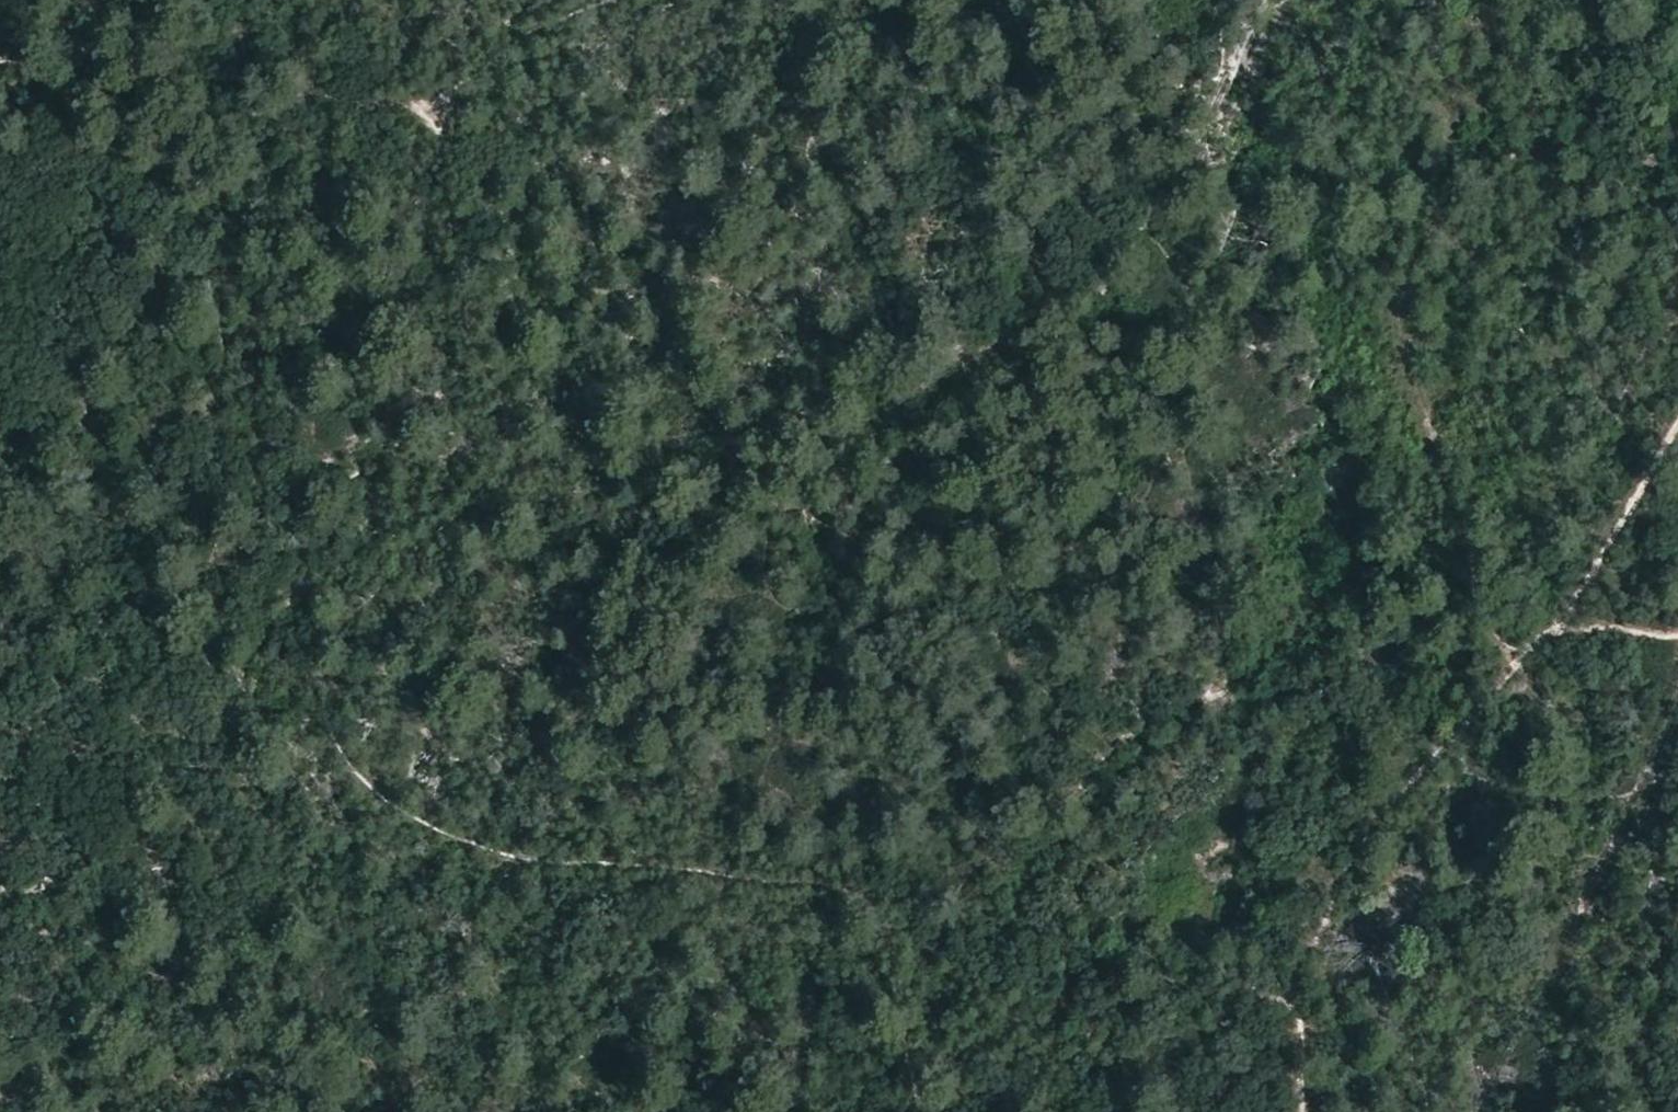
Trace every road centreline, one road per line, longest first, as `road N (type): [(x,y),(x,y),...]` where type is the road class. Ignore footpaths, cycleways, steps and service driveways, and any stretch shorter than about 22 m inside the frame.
road 1 (track): [(1677,412),(1556,624),(1368,828),(1325,905),(1292,1004),(1291,1111)]

